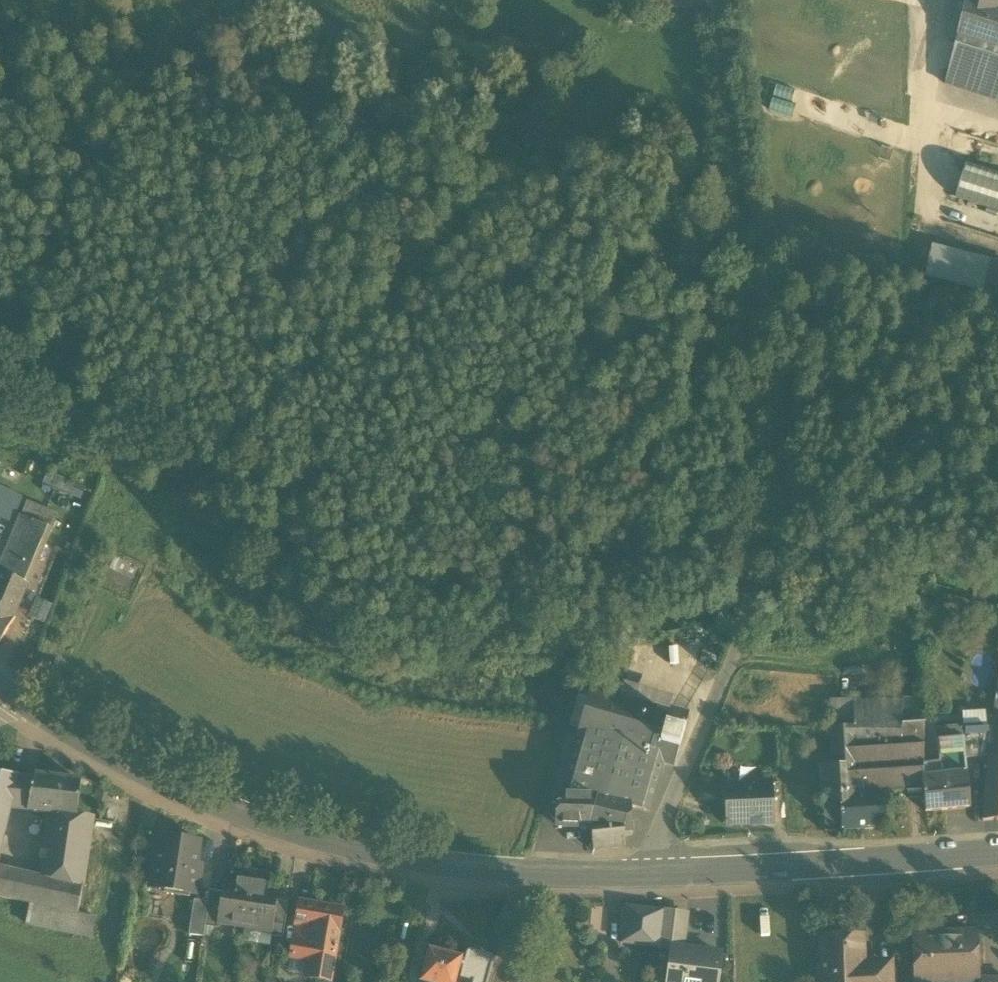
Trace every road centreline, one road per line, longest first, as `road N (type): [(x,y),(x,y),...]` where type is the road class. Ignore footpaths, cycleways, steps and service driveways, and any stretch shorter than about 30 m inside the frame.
road 1 (tertiary): [(997,853),(661,874),(505,875),(411,861),(207,804),(104,753),(0,687)]
road 2 (track): [(661,874),(659,833),(741,629),(755,573),(738,232),(711,0)]

